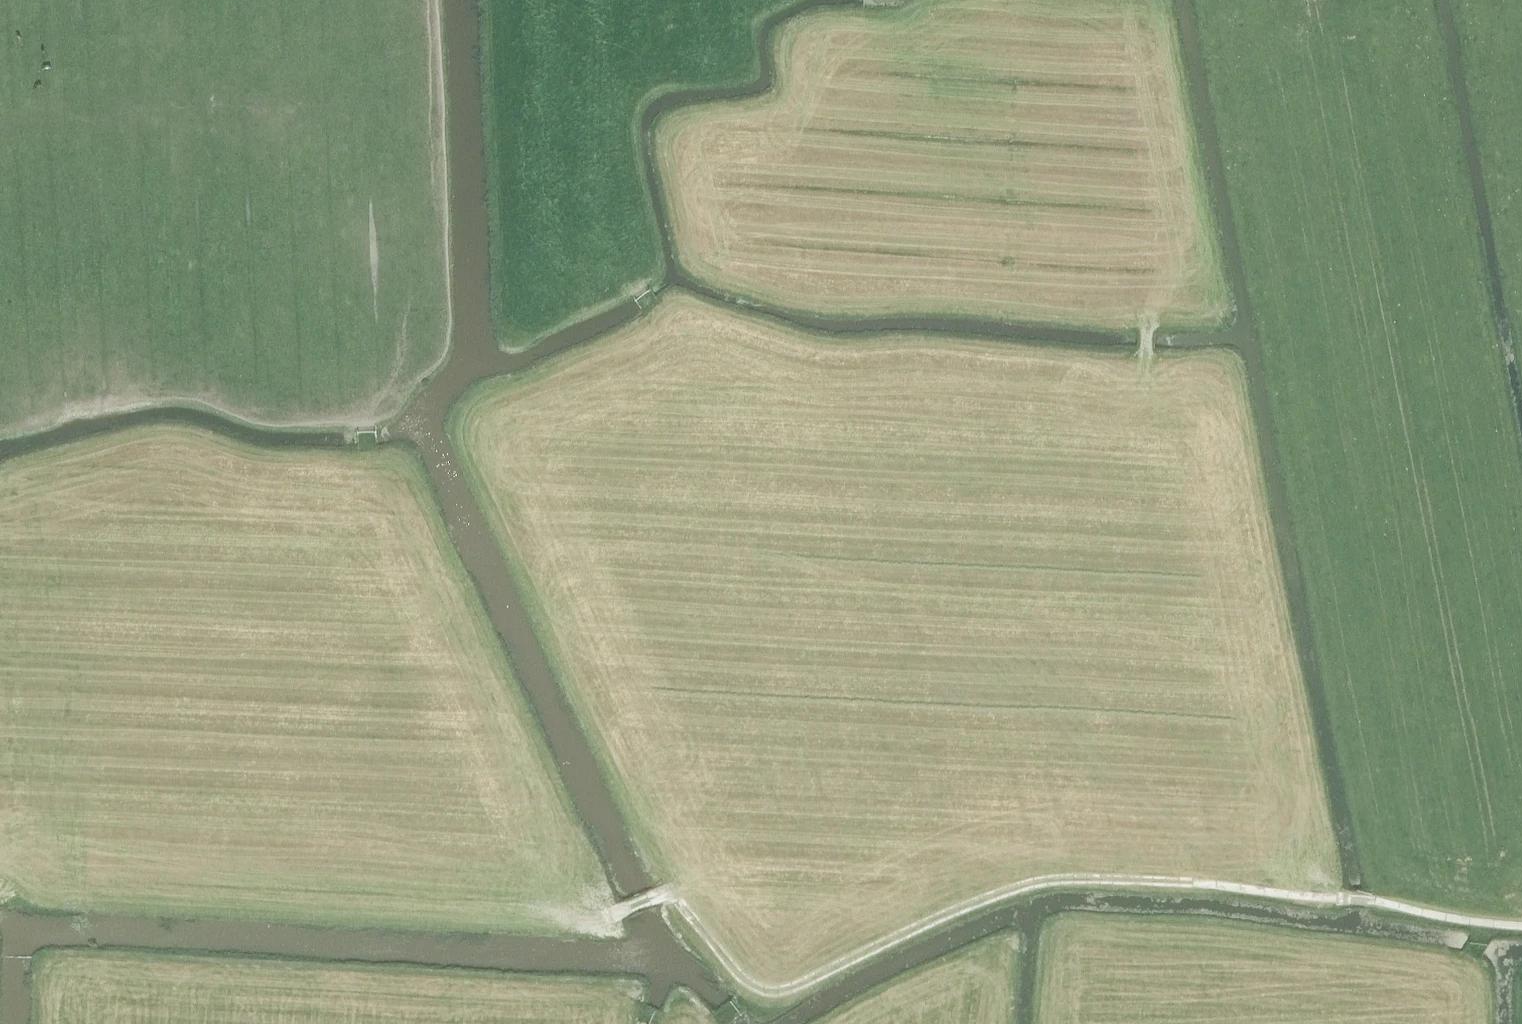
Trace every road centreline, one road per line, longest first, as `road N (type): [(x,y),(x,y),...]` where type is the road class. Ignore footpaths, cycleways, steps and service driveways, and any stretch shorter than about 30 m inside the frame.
road 1 (track): [(670,891),(745,982),(779,991),(974,903),(1059,880),(1376,900),(1521,925)]

